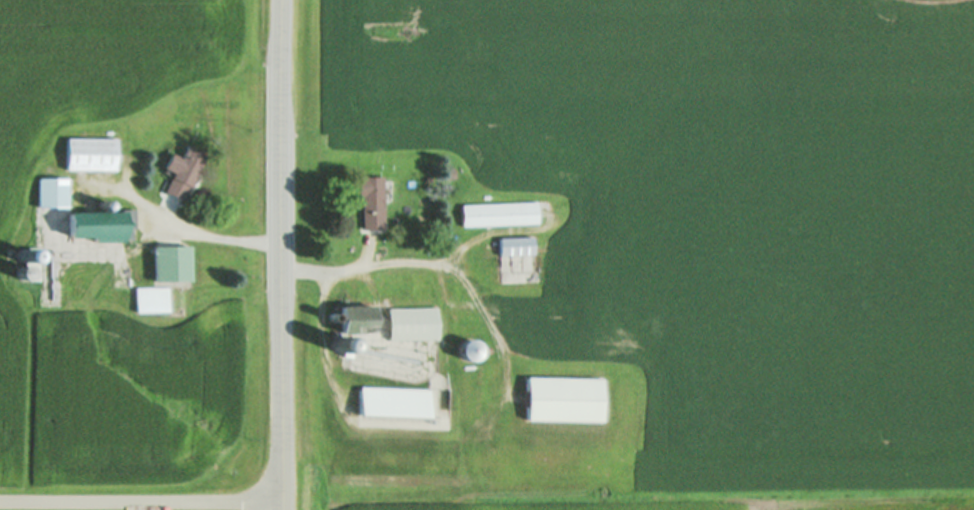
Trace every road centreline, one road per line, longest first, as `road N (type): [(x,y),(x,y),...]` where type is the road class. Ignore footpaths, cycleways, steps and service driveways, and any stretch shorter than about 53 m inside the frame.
road 1 (primary): [(284,509),(284,0)]
road 2 (residential): [(284,503),(0,503)]

